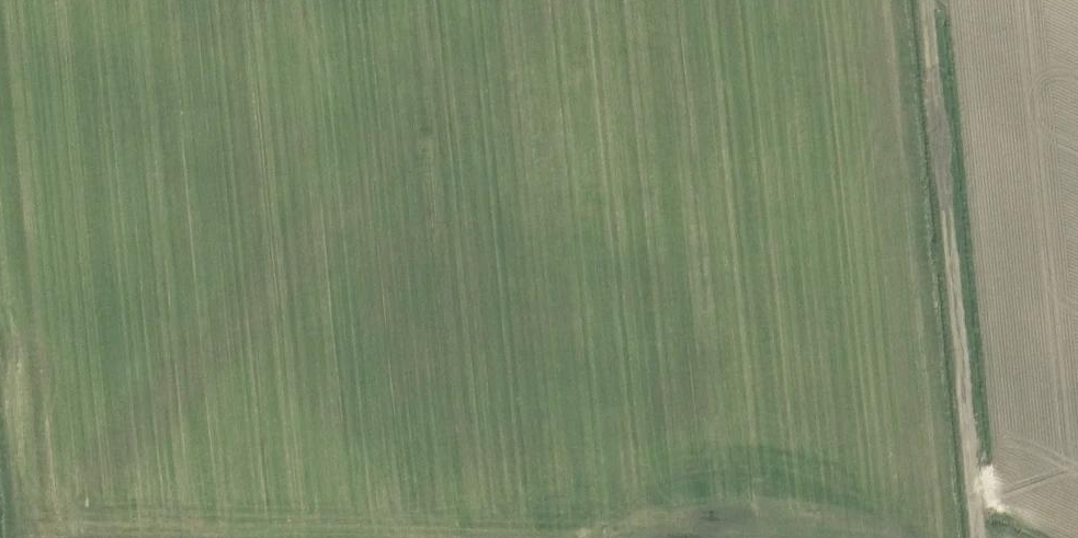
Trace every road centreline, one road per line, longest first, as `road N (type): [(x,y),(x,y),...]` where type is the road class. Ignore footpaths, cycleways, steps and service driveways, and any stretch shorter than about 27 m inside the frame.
road 1 (track): [(978,537),(926,0)]

